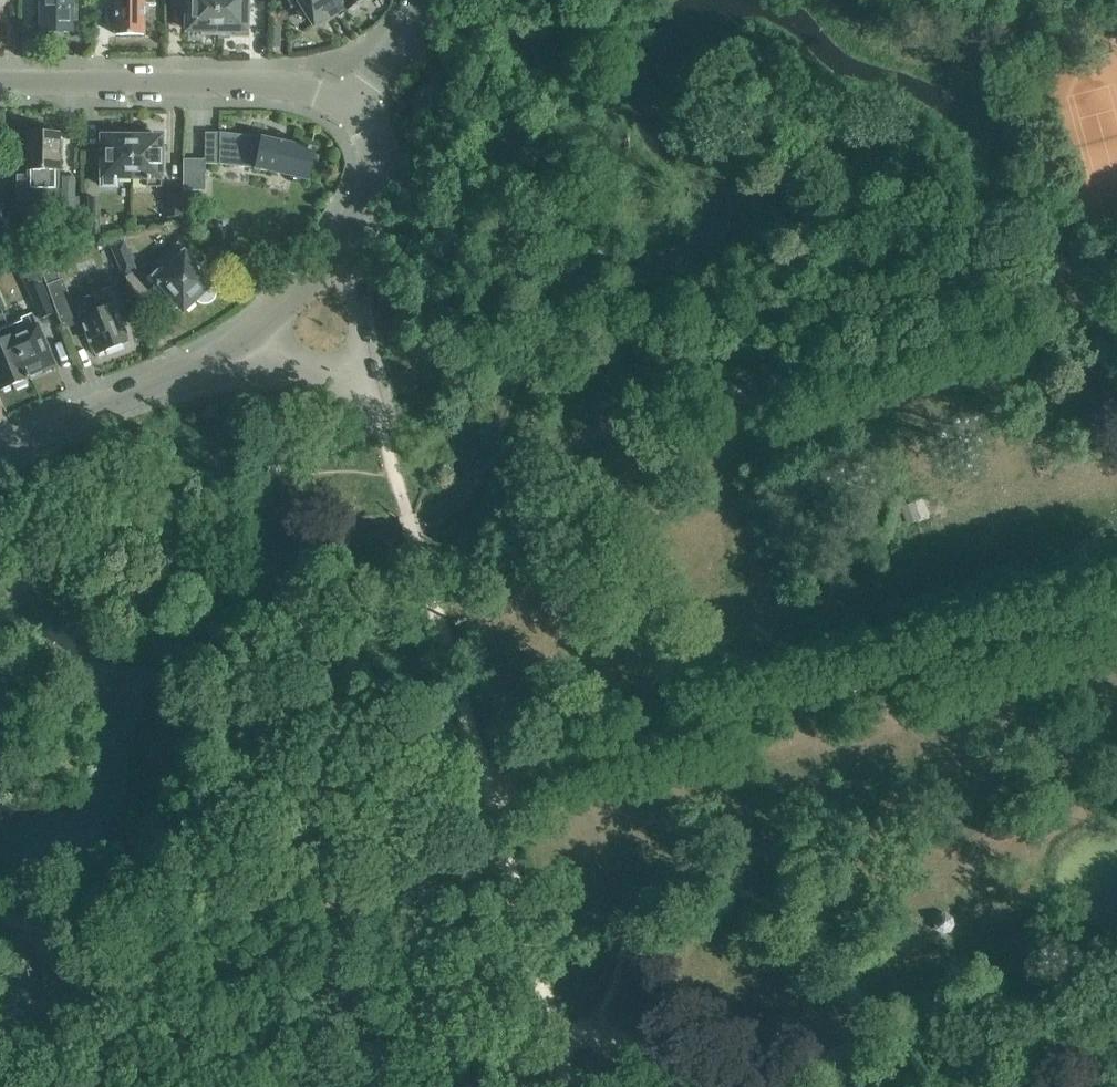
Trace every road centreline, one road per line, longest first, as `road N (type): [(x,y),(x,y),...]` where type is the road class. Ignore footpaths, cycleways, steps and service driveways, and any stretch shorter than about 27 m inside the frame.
road 1 (residential): [(0,82),(280,83),(349,104)]
road 2 (residential): [(0,466),(241,347)]
road 3 (residential): [(346,252),(375,160),(371,133),(349,104)]
road 4 (residential): [(346,252),(241,347)]
road 5 (residential): [(364,386),(346,252)]
road 6 (residential): [(241,347),(364,386)]
road 7 (residential): [(349,104),(419,0)]

